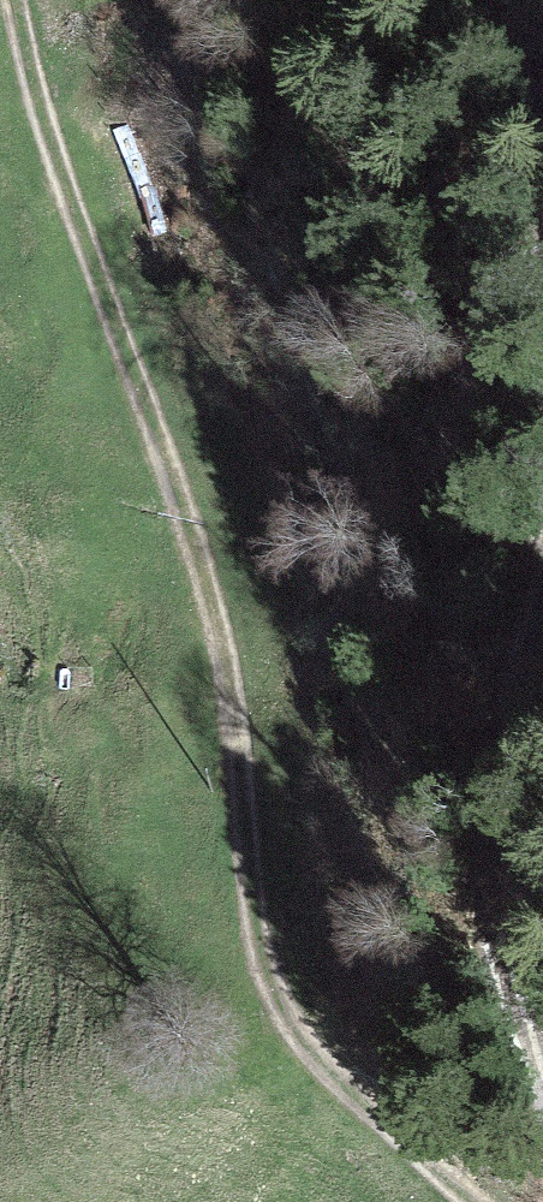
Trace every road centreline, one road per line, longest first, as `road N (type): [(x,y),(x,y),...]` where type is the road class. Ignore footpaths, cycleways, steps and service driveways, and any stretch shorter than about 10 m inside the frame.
road 1 (track): [(18,0),(34,80),(197,547),(232,710),(247,863),(270,967),(303,1034),(353,1101),(471,1201)]
road 2 (track): [(542,1082),(504,1006),(485,839),(499,719),(542,542)]

